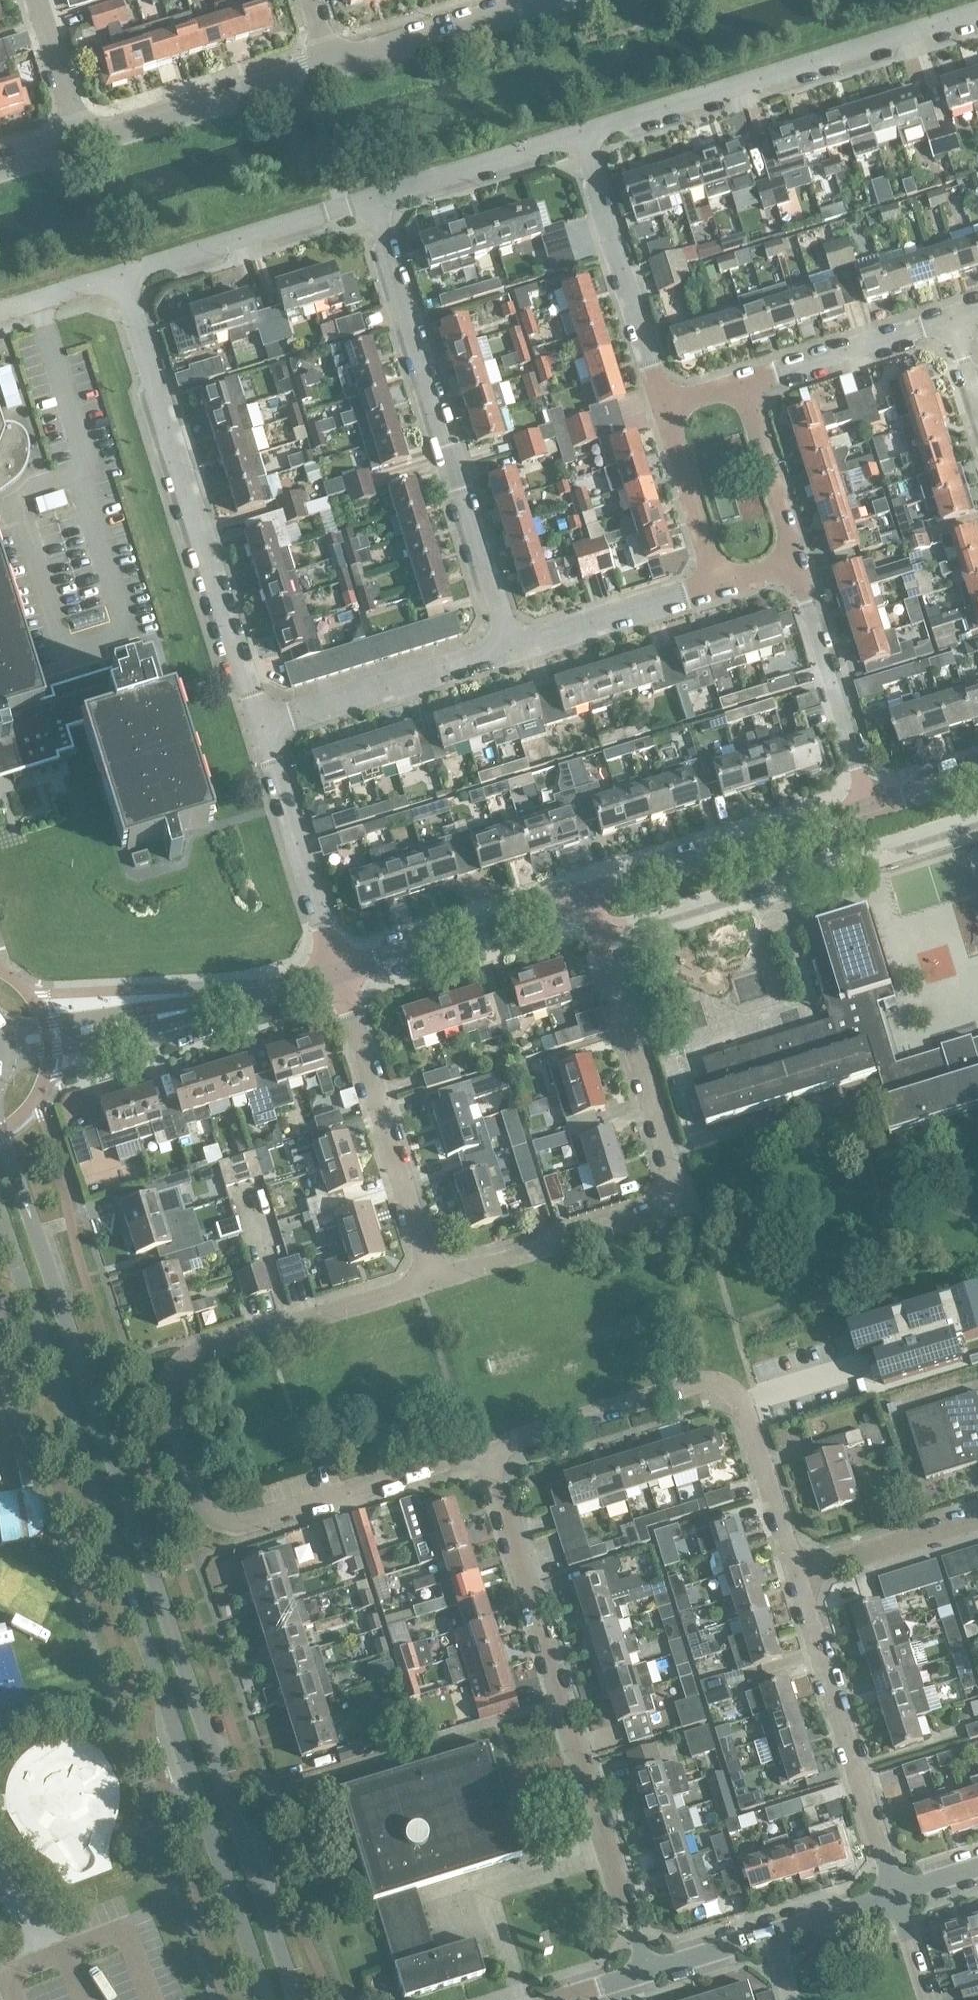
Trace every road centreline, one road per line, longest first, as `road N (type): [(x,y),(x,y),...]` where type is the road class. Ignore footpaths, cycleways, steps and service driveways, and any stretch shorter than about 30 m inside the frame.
road 1 (secondary): [(298,1999),(0,1131)]
road 2 (secondary): [(0,1214),(268,1999)]
road 3 (residential): [(432,1280),(643,1219),(679,1188),(582,895)]
road 4 (residential): [(647,1977),(491,1459)]
road 5 (residential): [(264,727),(122,276)]
road 6 (residential): [(504,647),(373,199)]
road 7 (residential): [(168,1389),(200,1509),(237,1529),(491,1459)]
road 8 (residential): [(582,135),(977,13)]
road 9 (tertiary): [(5,1042),(217,1007),(340,970)]
road 10 (residential): [(897,1893),(801,1582)]
road 11 (residential): [(432,1280),(340,970)]
road 12 (tertiary): [(582,895),(871,806)]
road 13 (residential): [(168,1389),(176,1361),(432,1280)]
road 14 (residential): [(659,410),(582,135)]
road 15 (residential): [(122,276),(373,199)]
road 16 (residential): [(80,141),(329,67)]
road 17 (residential): [(871,806),(789,563)]
road 18 (residential): [(340,970),(264,727)]
road 19 (tertiary): [(340,970),(582,895)]
road 20 (residential): [(264,727),(504,647)]
road 21 (residential): [(491,1459),(704,1386),(727,1389)]
road 22 (residential): [(329,67),(539,5)]
road 23 (residential): [(373,199),(582,135)]
road 24 (residential): [(744,385),(952,319)]
road 25 (residential): [(504,647),(706,585)]
road 26 (residential): [(801,1582),(746,1412),(727,1389)]
road 27 (residential): [(801,1582),(977,1523)]
road 28 (residential): [(789,563),(744,385)]
road 29 (residential): [(706,585),(659,410)]
road 30 (residential): [(80,141),(36,0)]
road 31 (residential): [(772,1933),(647,1977)]
road 32 (residential): [(897,1893),(772,1933)]
road 33 (residential): [(0,313),(122,276)]

